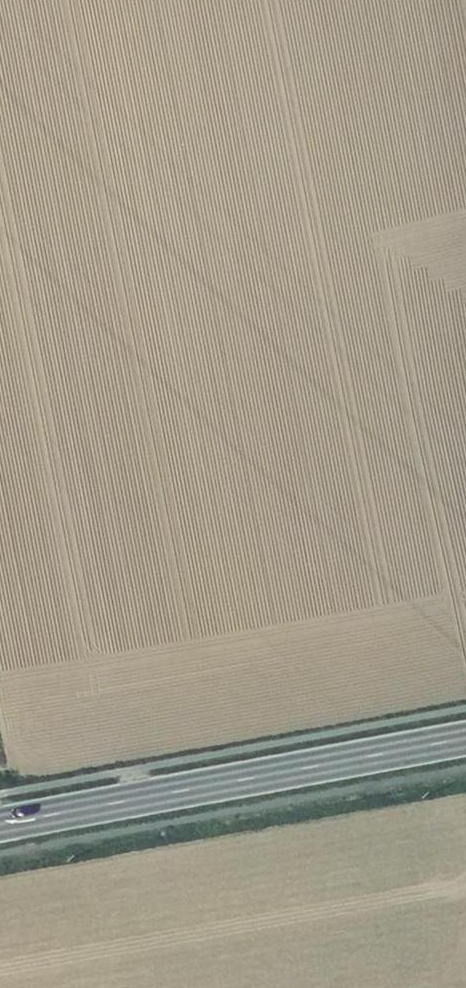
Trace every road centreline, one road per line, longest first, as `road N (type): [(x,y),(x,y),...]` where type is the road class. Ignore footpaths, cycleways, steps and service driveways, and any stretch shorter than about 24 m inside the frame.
road 1 (tertiary): [(465,739),(0,825)]

